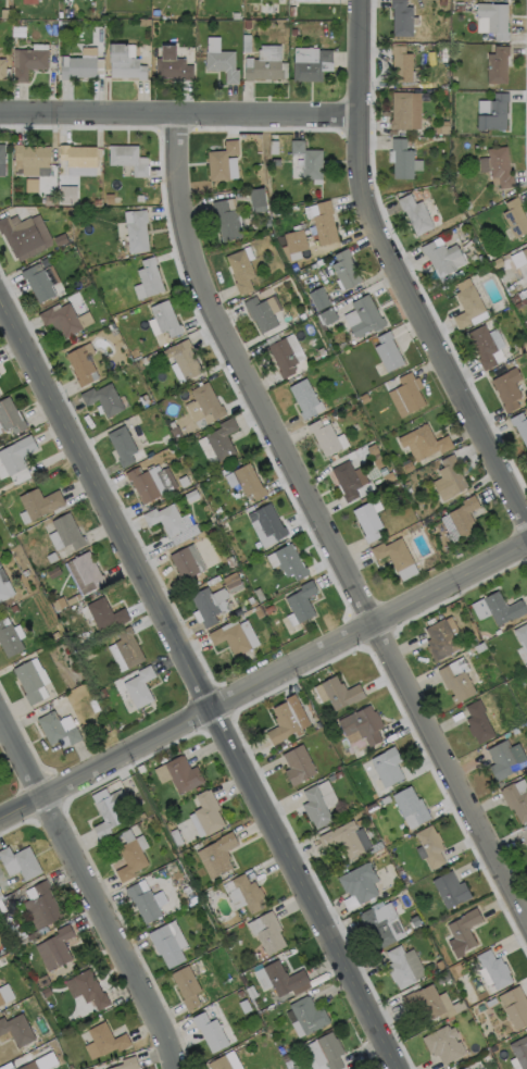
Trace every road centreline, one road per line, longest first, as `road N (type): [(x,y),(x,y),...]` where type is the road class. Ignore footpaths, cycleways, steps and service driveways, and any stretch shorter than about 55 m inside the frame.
road 1 (residential): [(526,926),(179,229),(180,116)]
road 2 (residential): [(397,1068),(205,712),(0,297)]
road 3 (residential): [(526,548),(0,818)]
road 4 (residential): [(526,524),(365,208),(359,179),(363,0)]
road 5 (residential): [(176,1068),(167,1039),(0,716)]
road 6 (residential): [(0,114),(360,117)]

